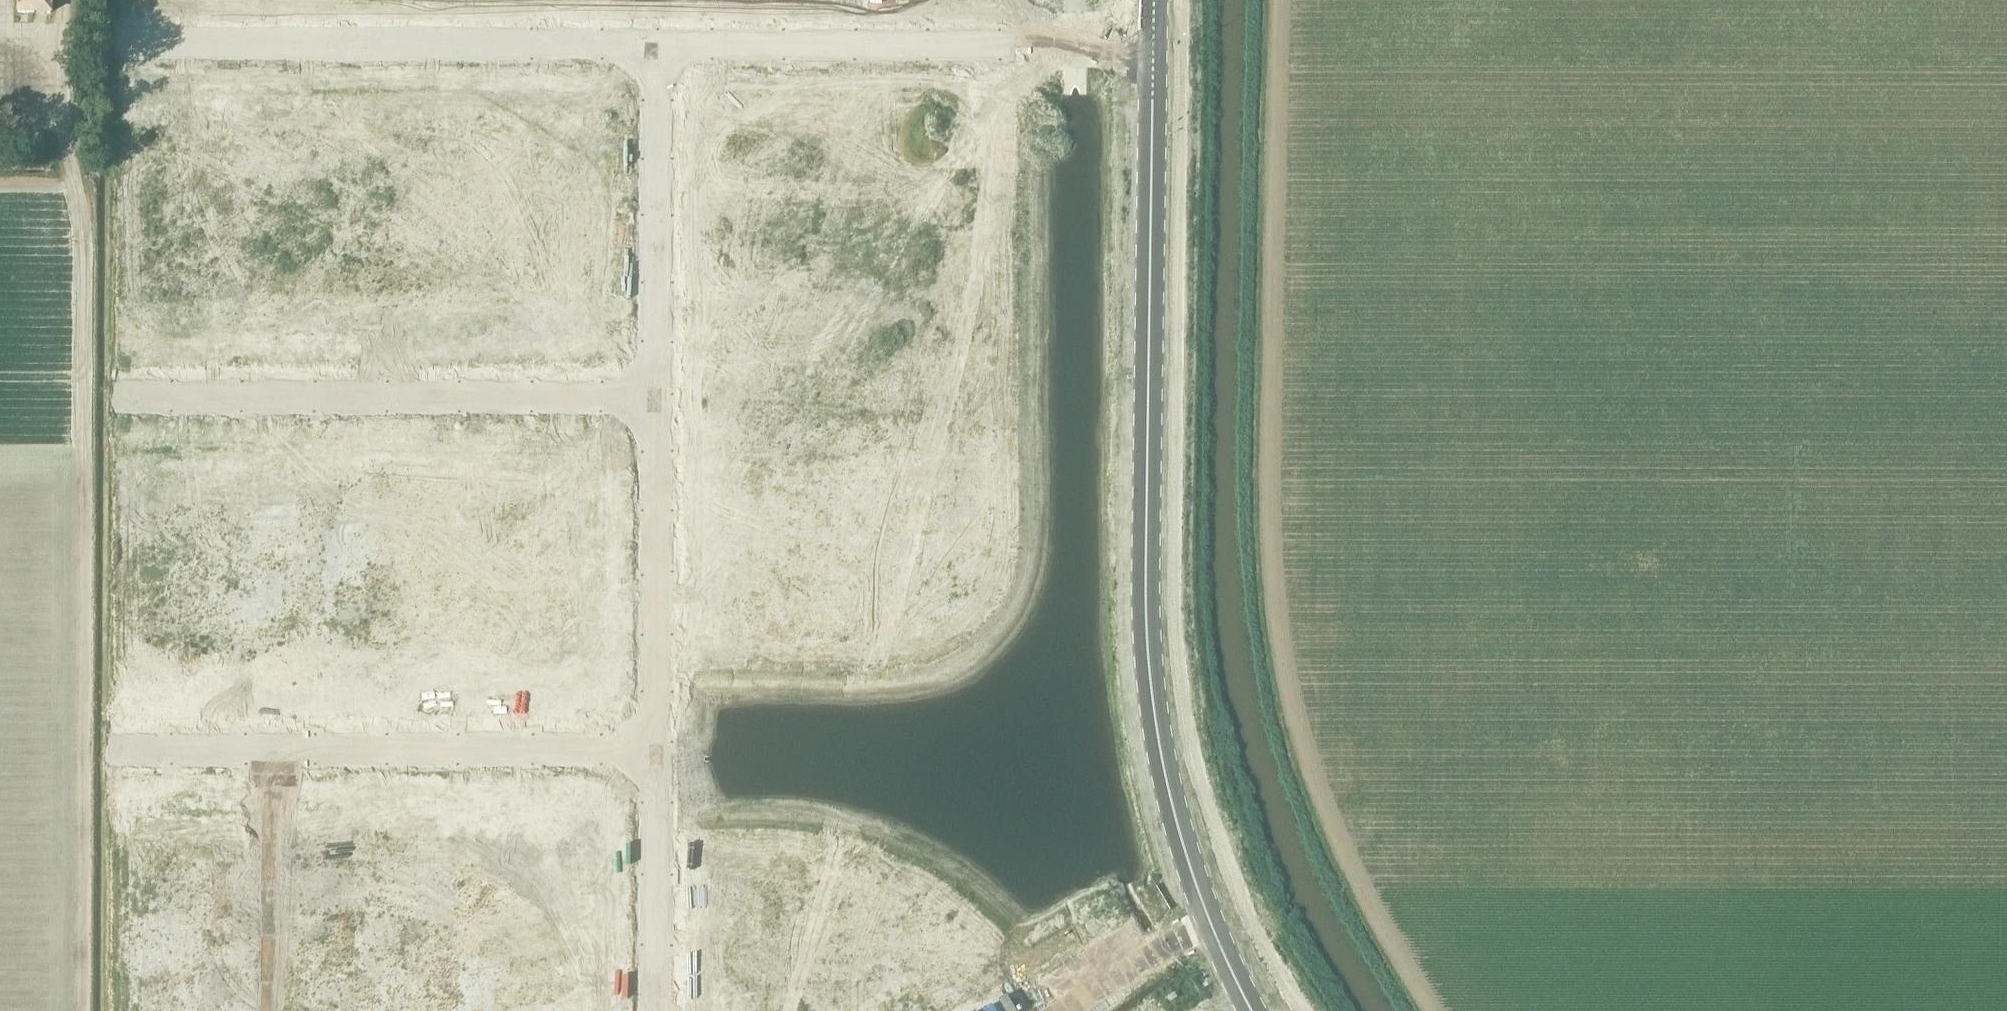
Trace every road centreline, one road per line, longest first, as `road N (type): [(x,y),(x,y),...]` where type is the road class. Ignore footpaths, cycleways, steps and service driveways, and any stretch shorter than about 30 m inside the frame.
road 1 (tertiary): [(1252,1010),(1184,850),(1152,699),(1145,606),(1153,44)]
road 2 (unclassified): [(107,748),(655,748)]
road 3 (unclassified): [(111,42),(658,43)]
road 4 (unclassified): [(111,395),(657,395)]
road 5 (unclassified): [(658,43),(1153,44)]
road 6 (unclassified): [(655,748),(657,395)]
road 7 (unclassified): [(657,395),(658,43)]
road 8 (unclassified): [(655,1010),(655,748)]

